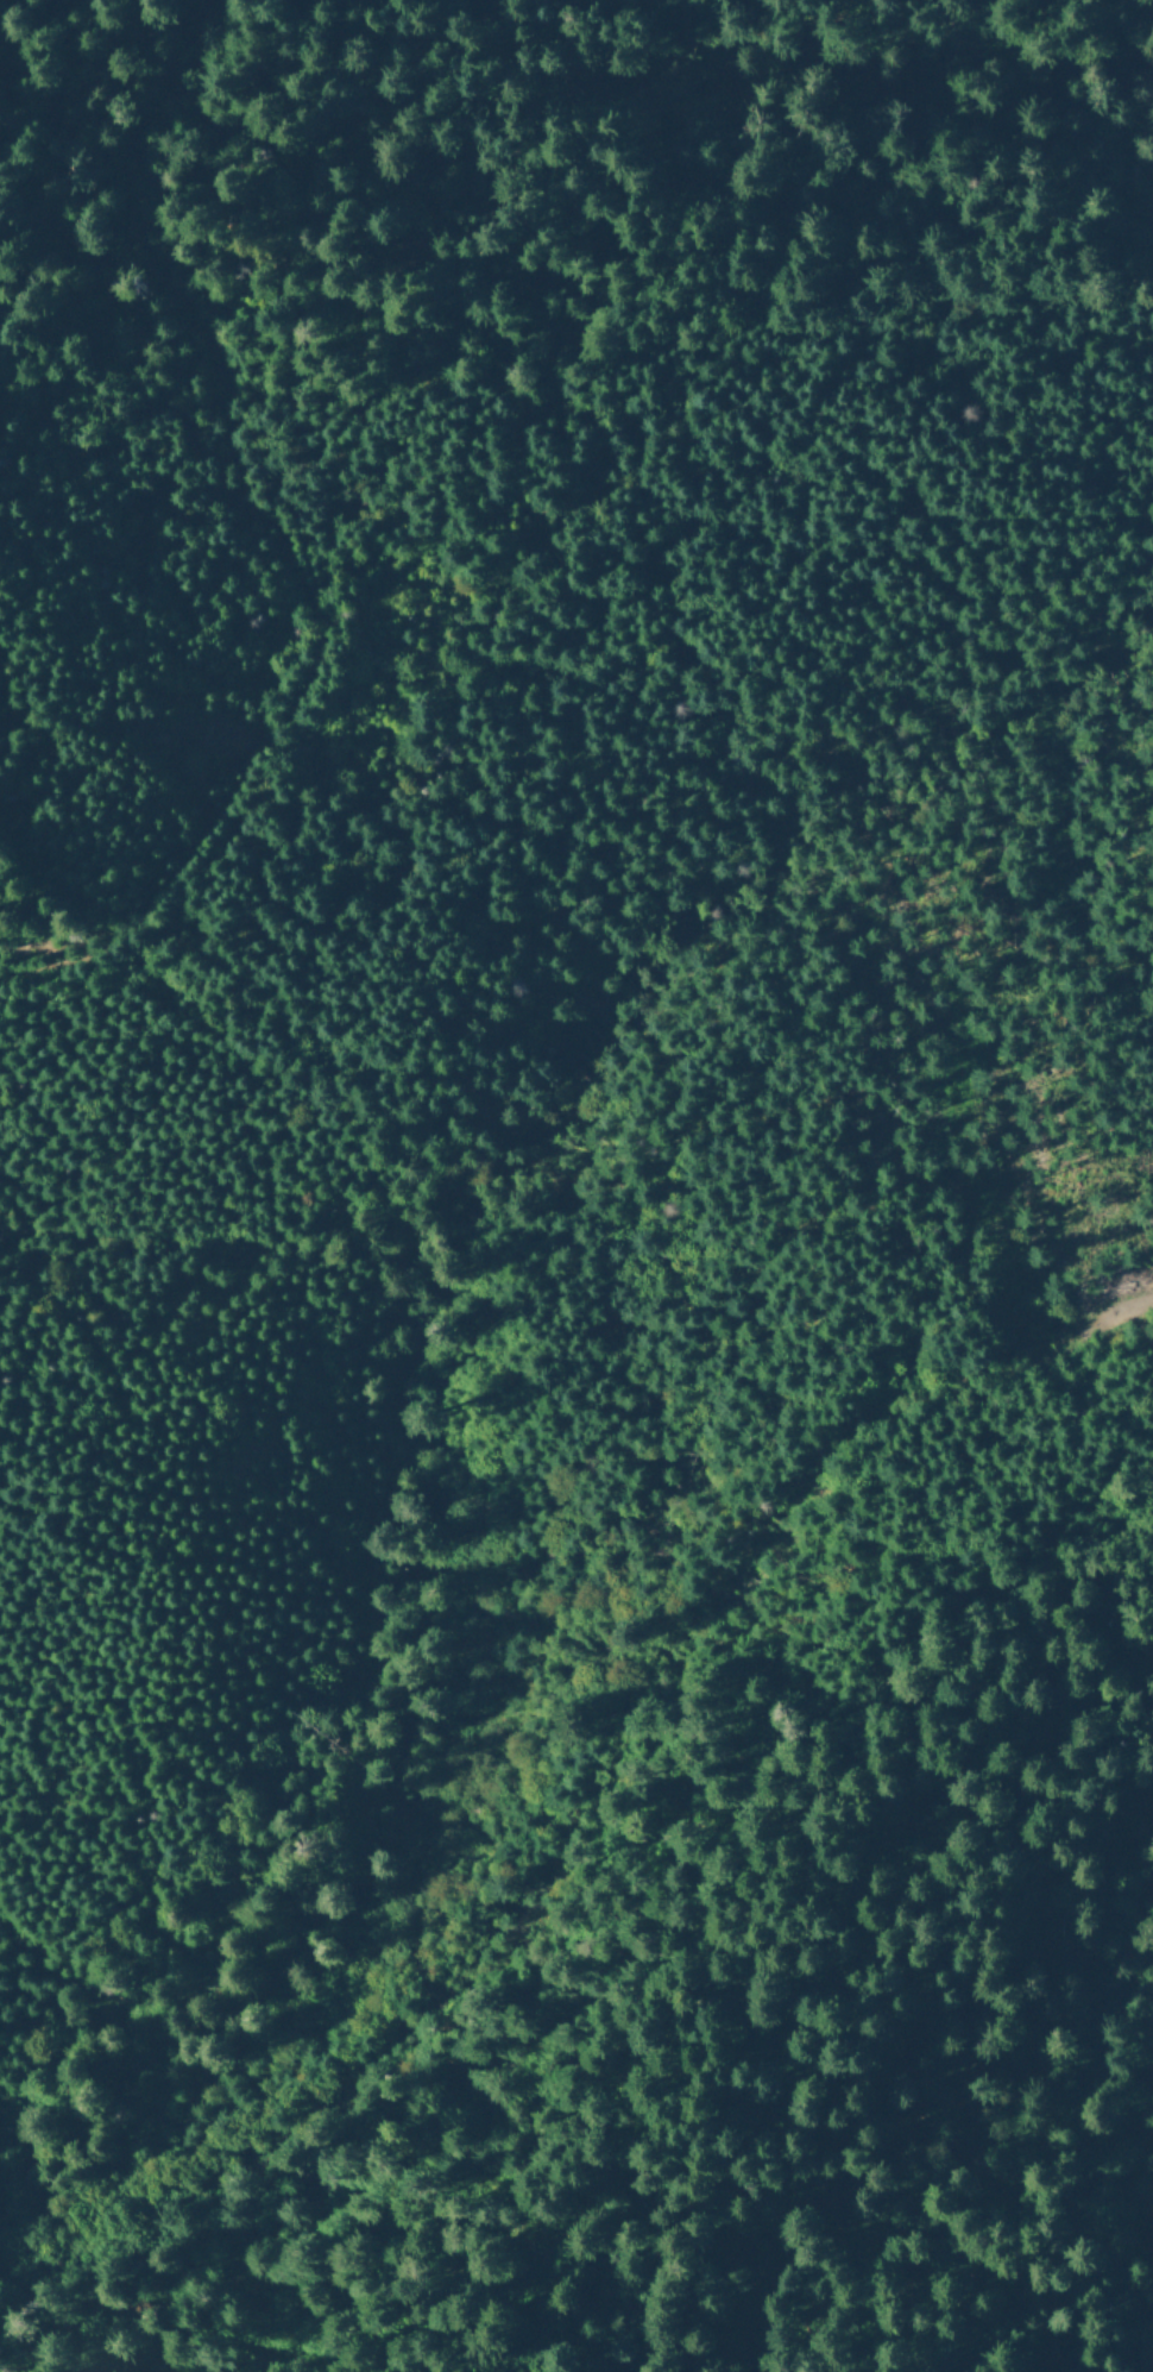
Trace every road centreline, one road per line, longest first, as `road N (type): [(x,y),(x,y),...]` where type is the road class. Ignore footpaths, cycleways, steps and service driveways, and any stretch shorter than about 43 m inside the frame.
road 1 (track): [(1152,1211),(1084,1292),(782,1405),(629,1573),(208,2128),(82,2247),(0,2221)]

